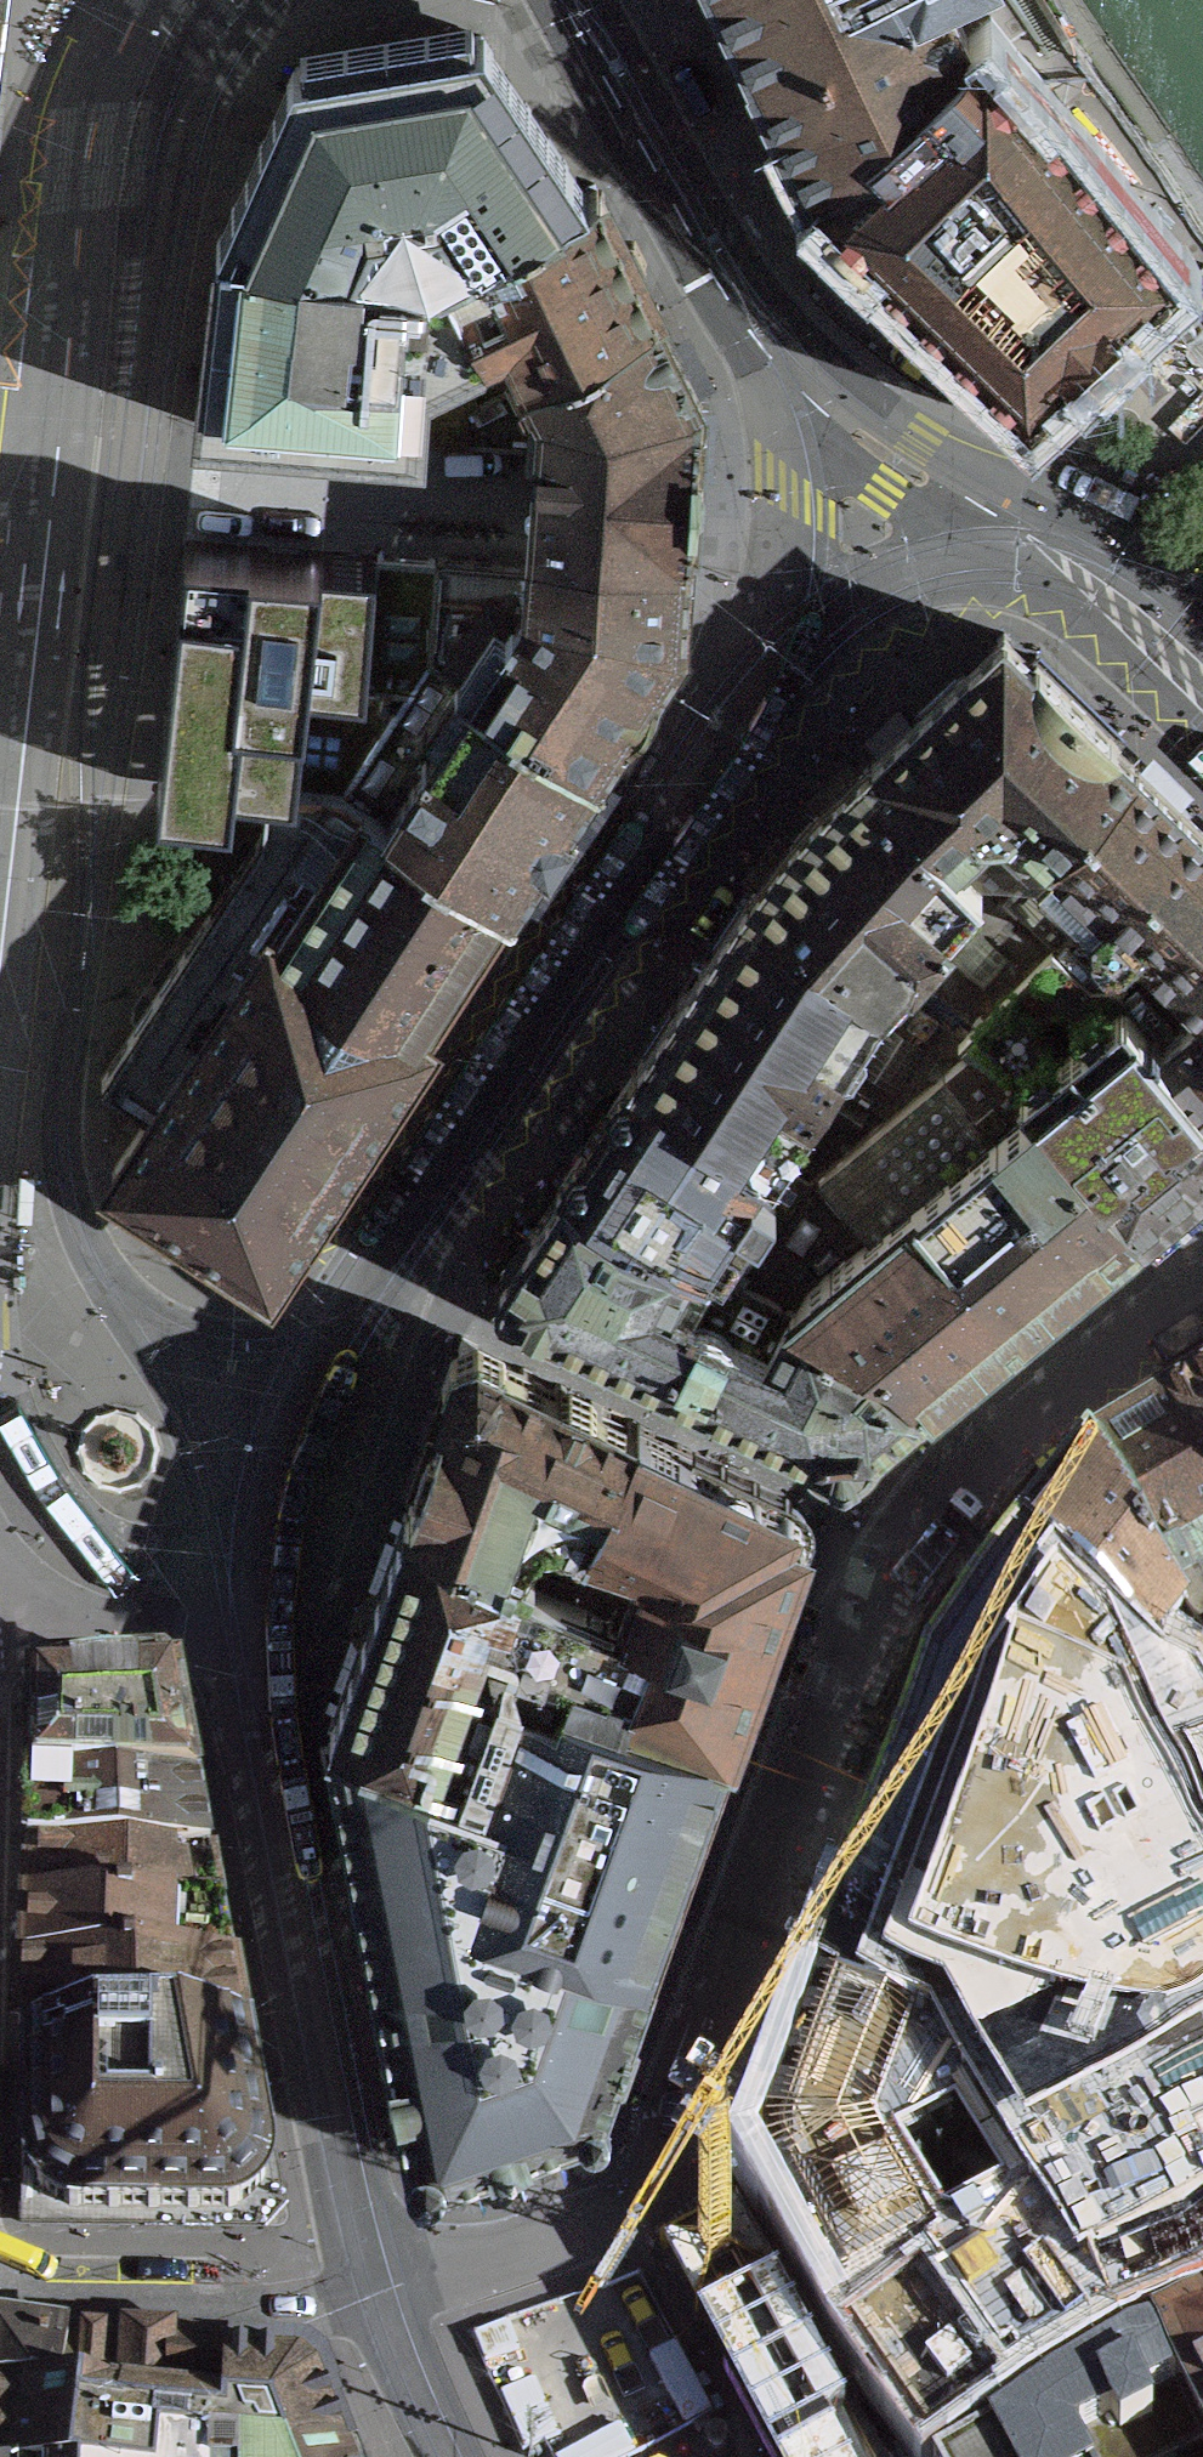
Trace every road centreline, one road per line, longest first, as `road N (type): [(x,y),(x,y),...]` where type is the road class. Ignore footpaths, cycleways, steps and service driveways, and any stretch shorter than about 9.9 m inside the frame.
road 1 (residential): [(261,1604),(286,1444),(361,1282),(769,674),(918,485)]
road 2 (residential): [(652,2197),(844,1654),(911,1529),(1001,1426),(1085,1356),(1202,1285)]
road 3 (residential): [(144,0),(116,51),(84,156),(0,849)]
road 4 (residential): [(261,1604),(263,1673),(305,1923),(342,2132),(383,2296)]
road 5 (residential): [(918,485),(790,384),(738,310),(563,0)]
road 6 (residential): [(0,2292),(301,2306),(383,2296)]
road 7 (residential): [(918,485),(1132,603),(1202,663)]
road 8 (residential): [(823,2456),(694,2242),(652,2197)]
road 9 (residential): [(383,2296),(652,2197)]

